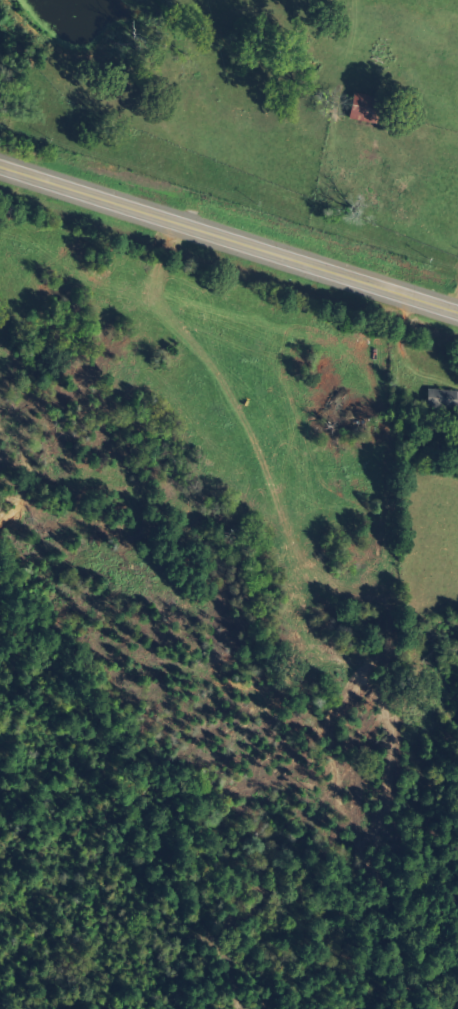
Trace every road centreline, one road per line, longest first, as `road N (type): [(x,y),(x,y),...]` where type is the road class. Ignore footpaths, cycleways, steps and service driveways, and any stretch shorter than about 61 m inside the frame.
road 1 (trunk): [(457,296),(0,158)]

